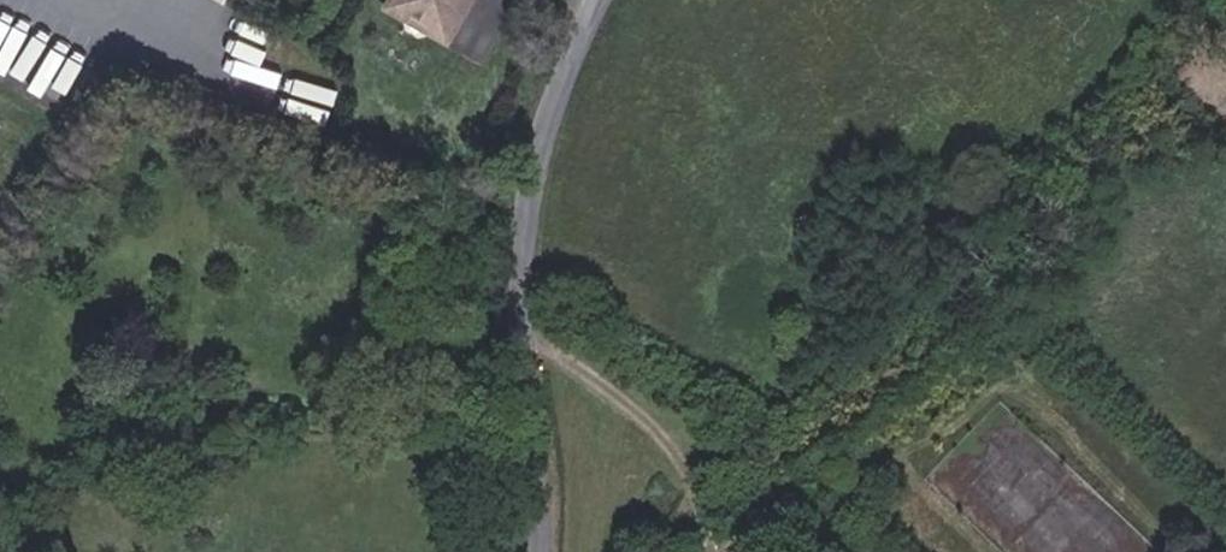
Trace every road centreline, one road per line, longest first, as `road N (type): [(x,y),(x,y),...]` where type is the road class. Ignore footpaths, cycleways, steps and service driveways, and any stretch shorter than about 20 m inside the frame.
road 1 (residential): [(533,551),(540,490),(510,294),(566,74),(605,0)]

